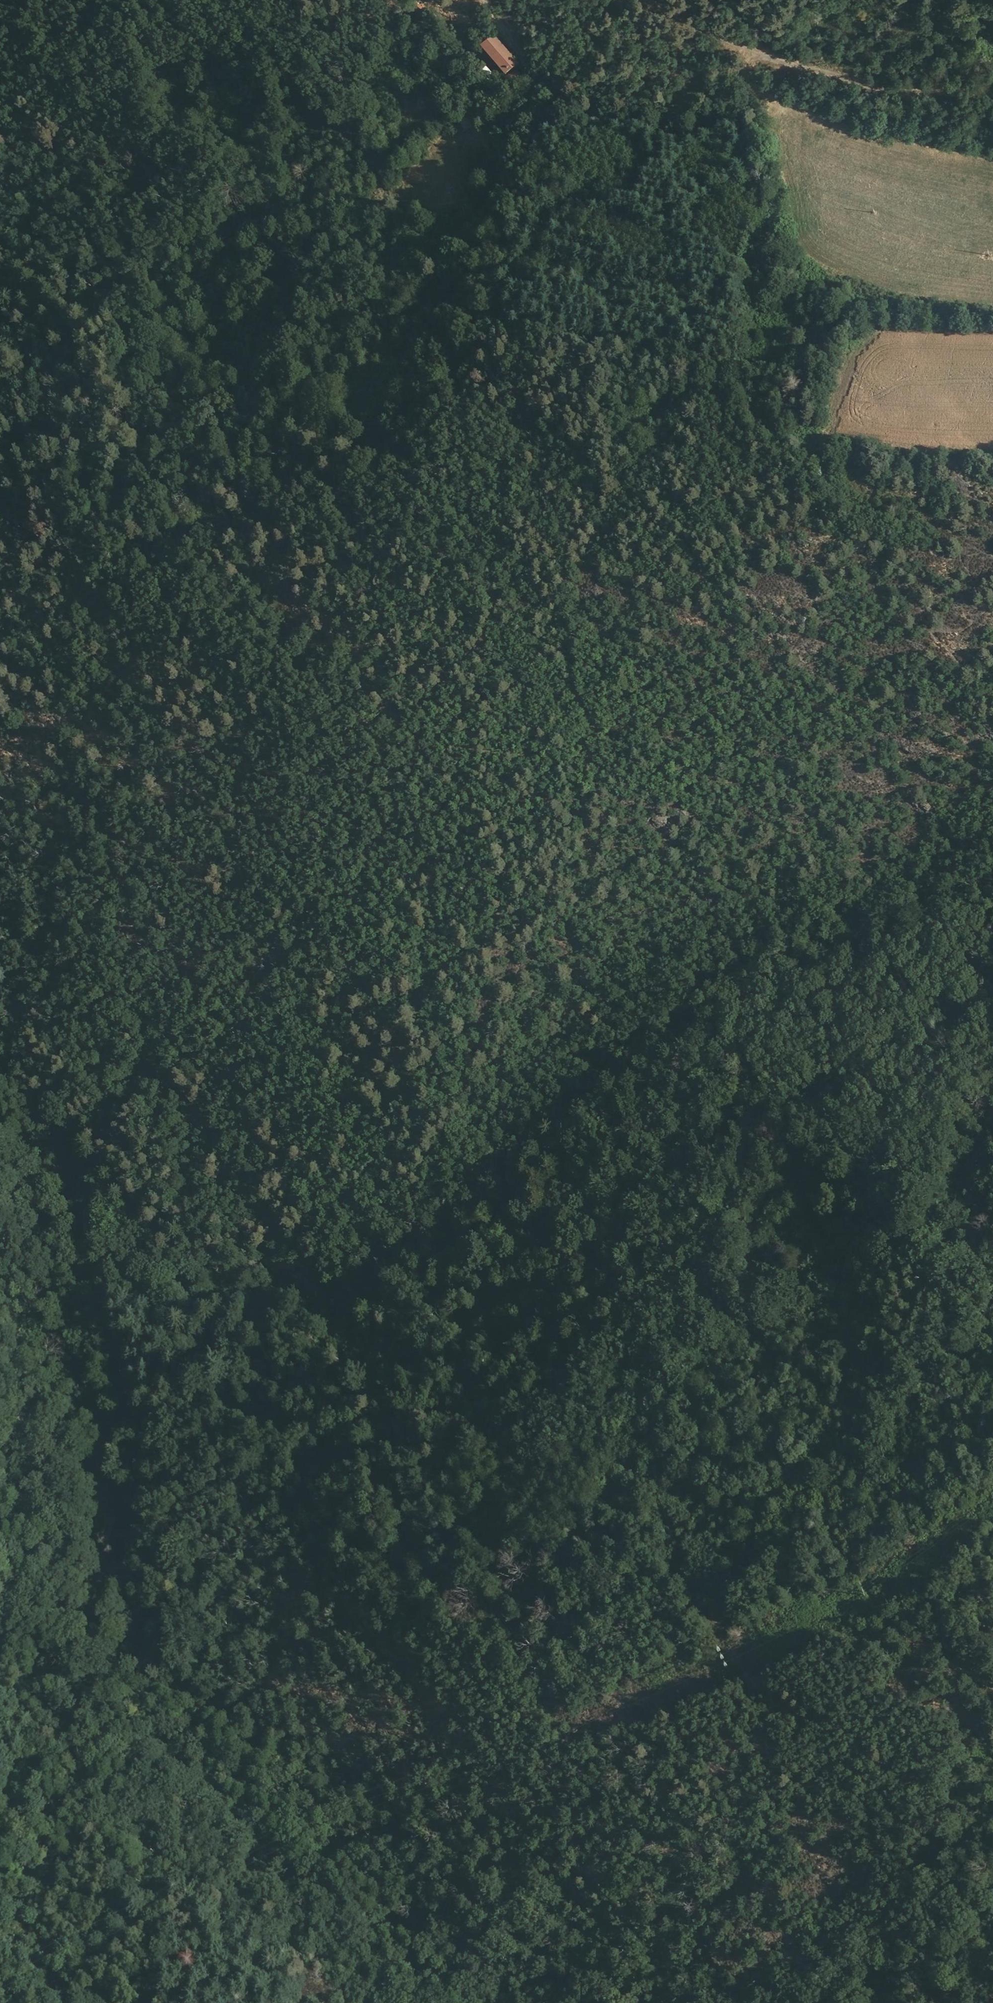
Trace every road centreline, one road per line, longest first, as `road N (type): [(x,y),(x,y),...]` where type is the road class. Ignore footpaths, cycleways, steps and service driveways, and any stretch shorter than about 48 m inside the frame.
road 1 (track): [(0,1043),(63,1119),(136,1316),(146,1383),(122,1540)]
road 2 (track): [(624,0),(762,65),(992,106)]

